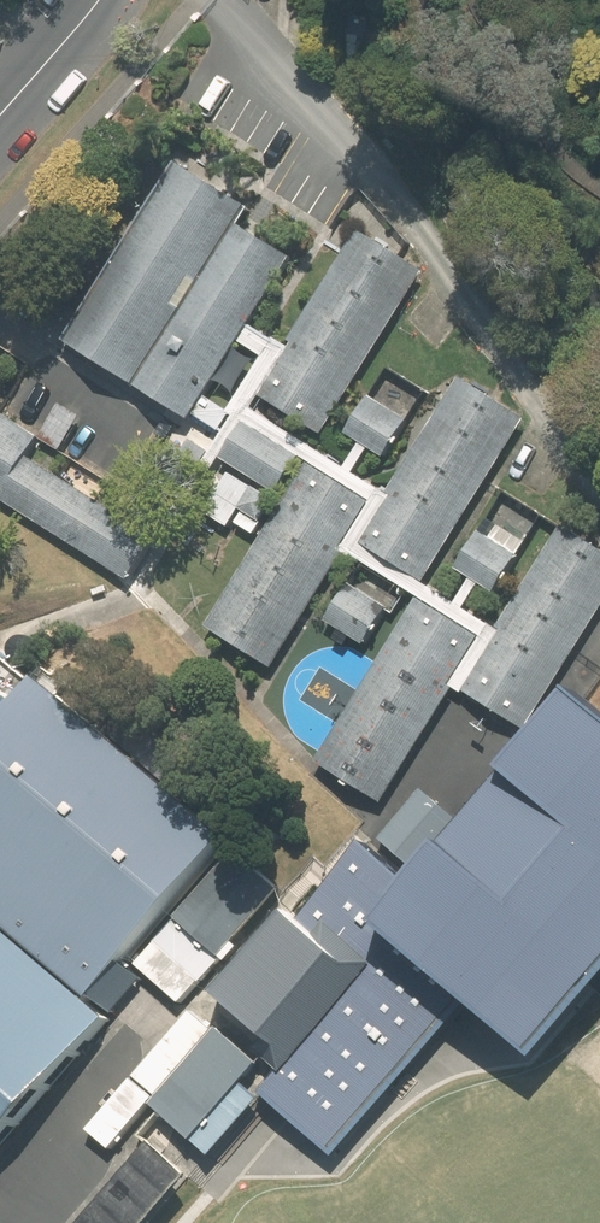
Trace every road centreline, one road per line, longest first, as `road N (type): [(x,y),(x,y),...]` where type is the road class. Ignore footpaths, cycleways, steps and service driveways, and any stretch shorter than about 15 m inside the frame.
road 1 (secondary): [(0,113),(100,0)]

